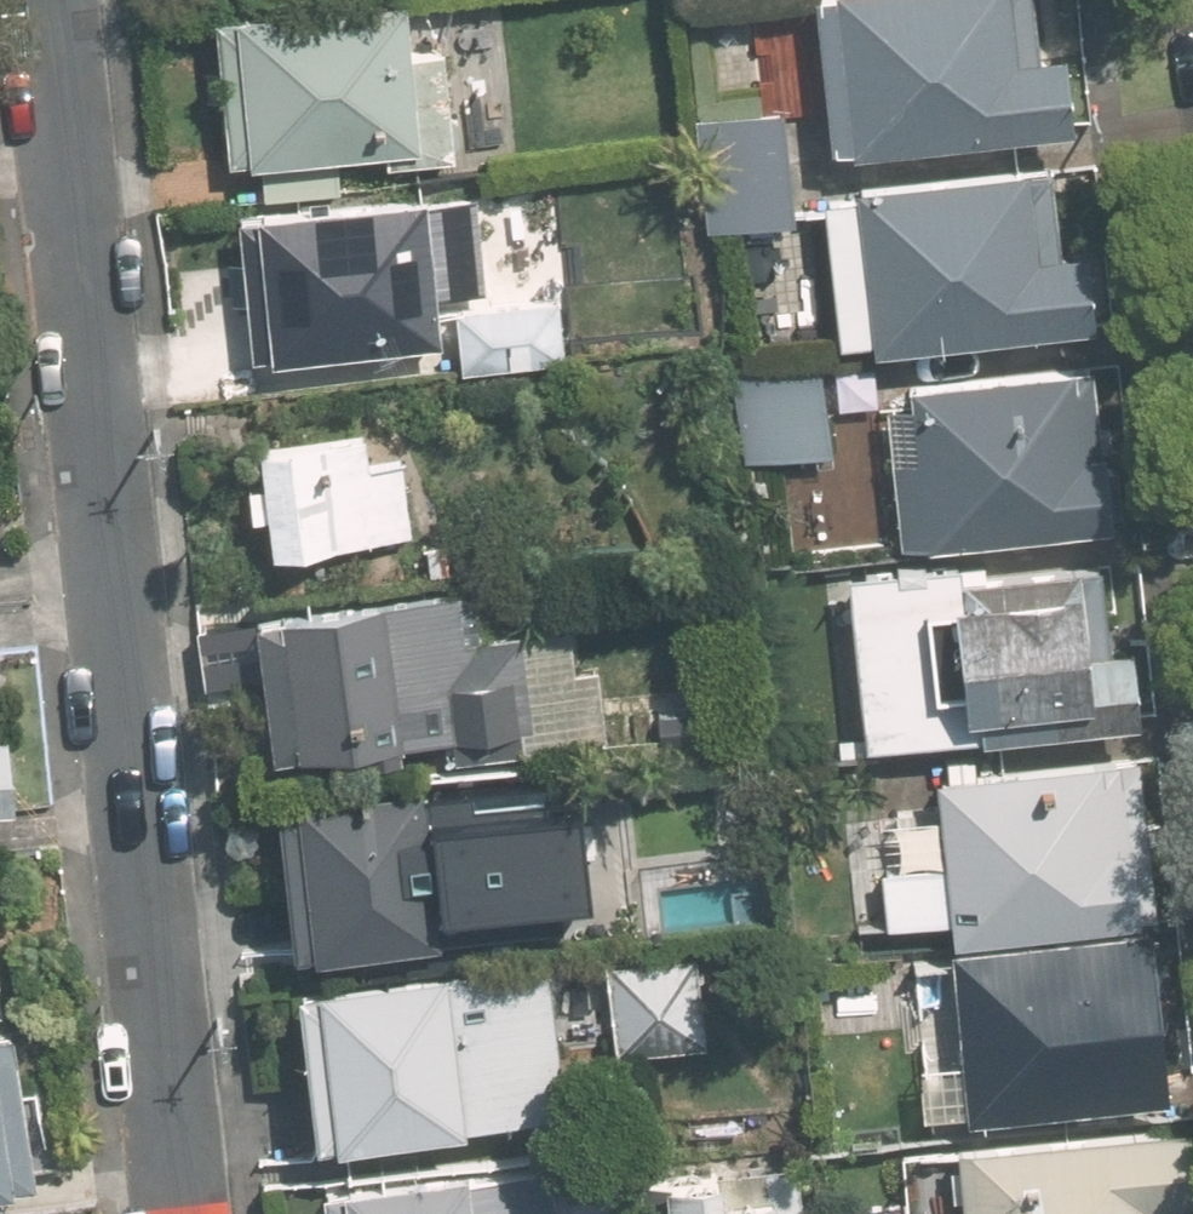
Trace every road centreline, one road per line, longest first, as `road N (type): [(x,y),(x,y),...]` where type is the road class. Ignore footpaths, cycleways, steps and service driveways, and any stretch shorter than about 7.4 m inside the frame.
road 1 (residential): [(176,1213),(42,0)]

